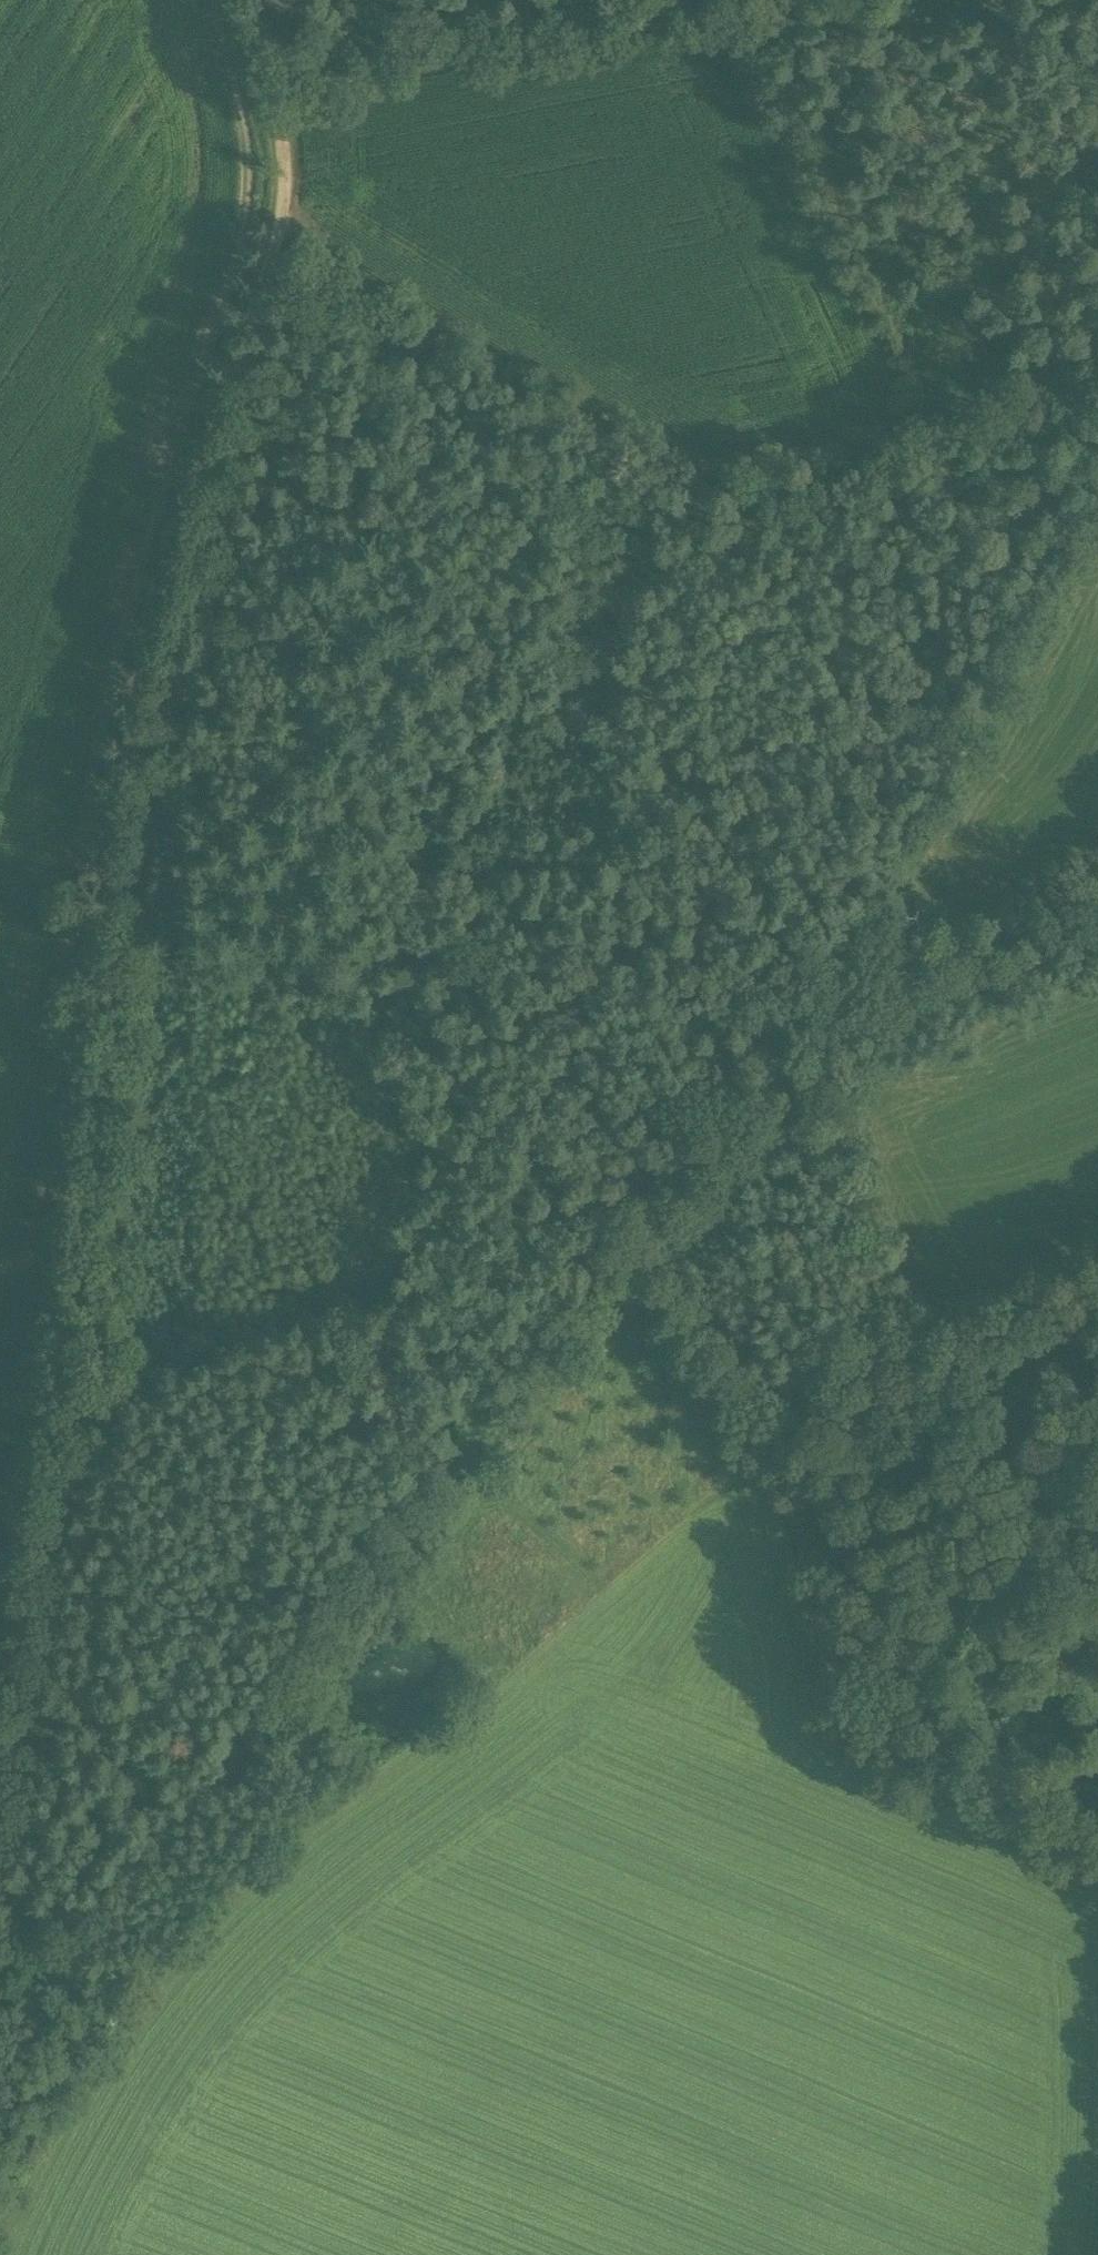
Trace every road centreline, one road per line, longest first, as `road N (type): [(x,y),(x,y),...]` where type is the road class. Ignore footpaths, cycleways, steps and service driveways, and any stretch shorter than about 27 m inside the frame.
road 1 (track): [(0,1596),(143,660),(272,230)]
road 2 (track): [(1097,348),(725,459),(675,446),(272,230),(274,129),(231,0)]

